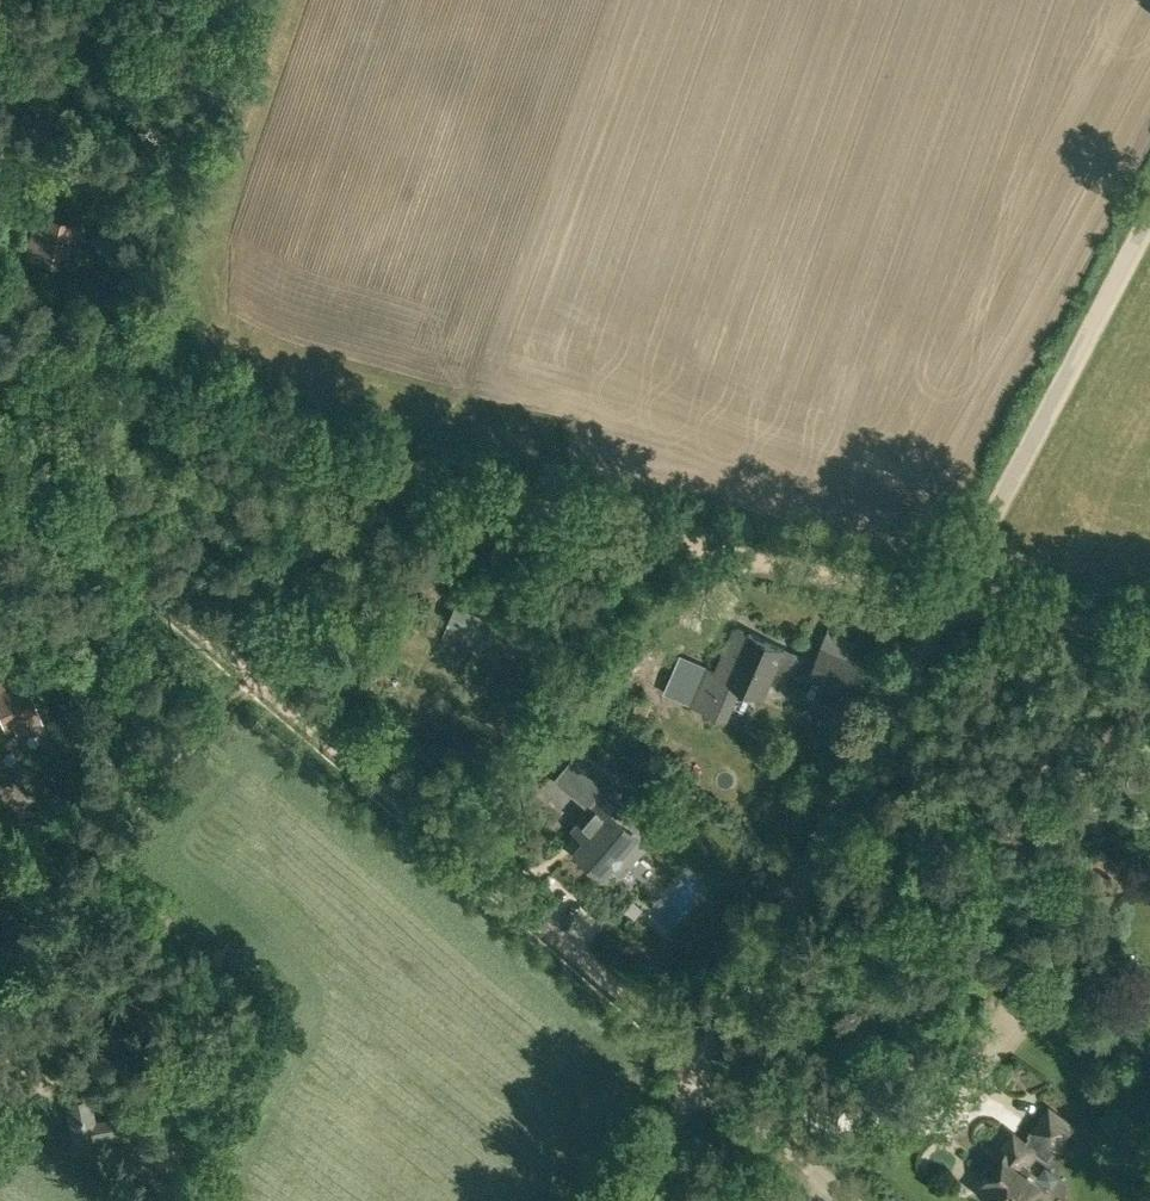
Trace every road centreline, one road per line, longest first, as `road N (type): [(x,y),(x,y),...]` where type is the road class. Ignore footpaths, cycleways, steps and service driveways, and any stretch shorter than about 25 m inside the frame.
road 1 (unclassified): [(706,1070),(1149,214)]
road 2 (track): [(706,1070),(0,468)]
road 3 (track): [(726,550),(0,373)]
road 4 (track): [(949,600),(726,550)]
road 5 (track): [(1149,627),(949,600)]
road 6 (unclassified): [(853,1200),(706,1070)]
road 7 (unclassified): [(636,1200),(706,1070)]

